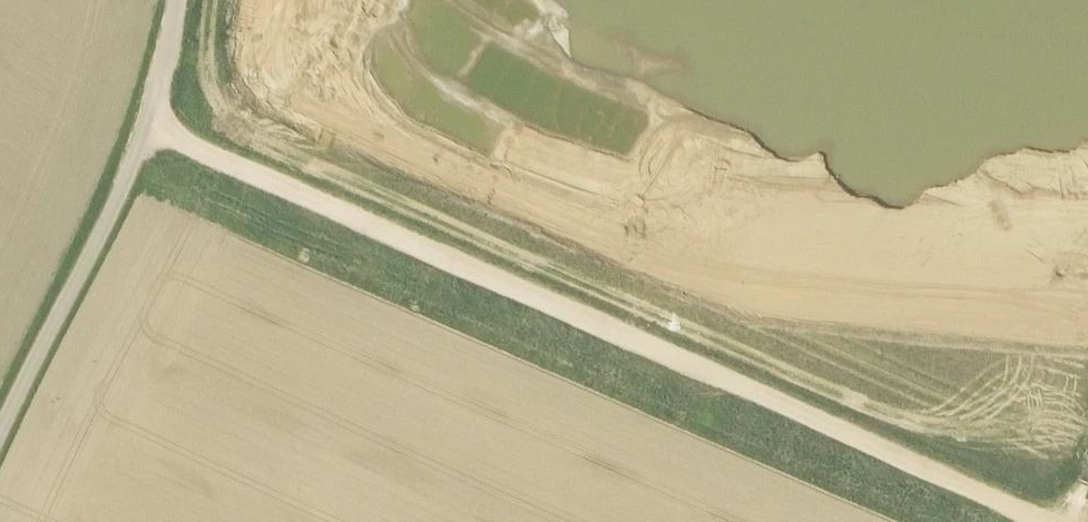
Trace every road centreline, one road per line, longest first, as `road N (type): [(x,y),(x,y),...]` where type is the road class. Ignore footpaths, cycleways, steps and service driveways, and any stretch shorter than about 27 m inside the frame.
road 1 (track): [(147,126),(1058,521)]
road 2 (unclassified): [(1087,314),(858,313),(662,269),(270,72),(272,0)]
road 3 (unclassified): [(0,438),(147,126),(176,0)]

